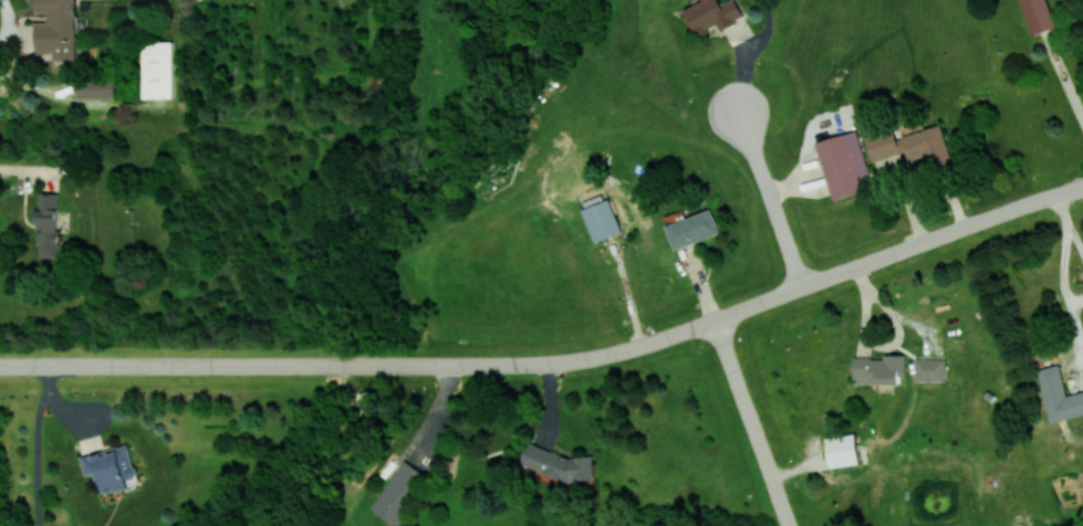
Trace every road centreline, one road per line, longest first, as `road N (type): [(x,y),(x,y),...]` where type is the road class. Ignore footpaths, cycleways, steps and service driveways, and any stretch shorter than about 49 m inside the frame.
road 1 (residential): [(0,366),(460,365)]
road 2 (residential): [(715,320),(1082,189)]
road 3 (residential): [(460,365),(598,357),(715,320)]
road 4 (residential): [(715,320),(790,525)]
road 5 (residential): [(803,287),(737,109)]

